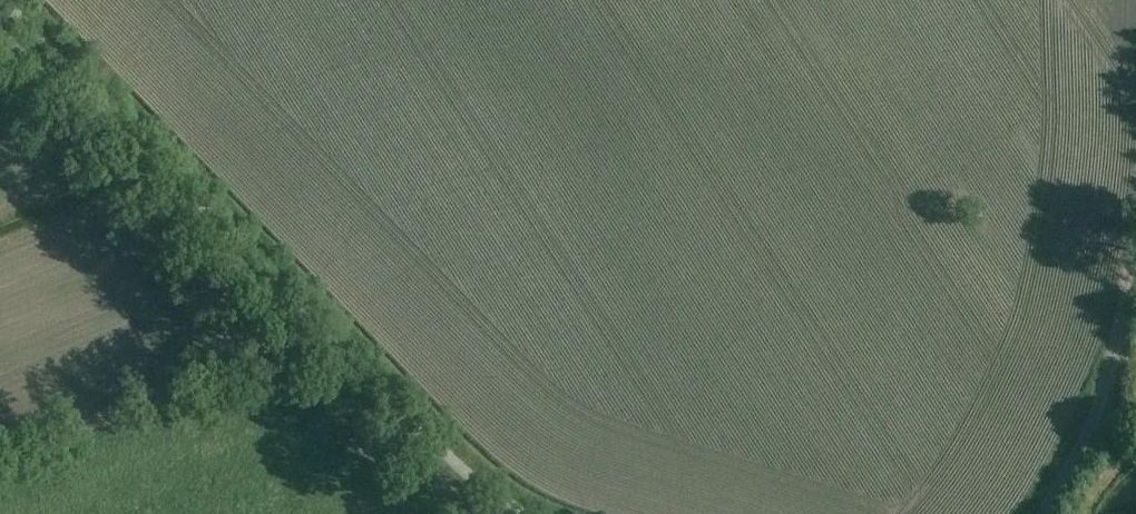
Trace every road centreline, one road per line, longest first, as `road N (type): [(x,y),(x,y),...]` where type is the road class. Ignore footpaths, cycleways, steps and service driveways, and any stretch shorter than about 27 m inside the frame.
road 1 (tertiary): [(475,513),(0,42)]
road 2 (track): [(1040,513),(1098,408),(1135,221)]

